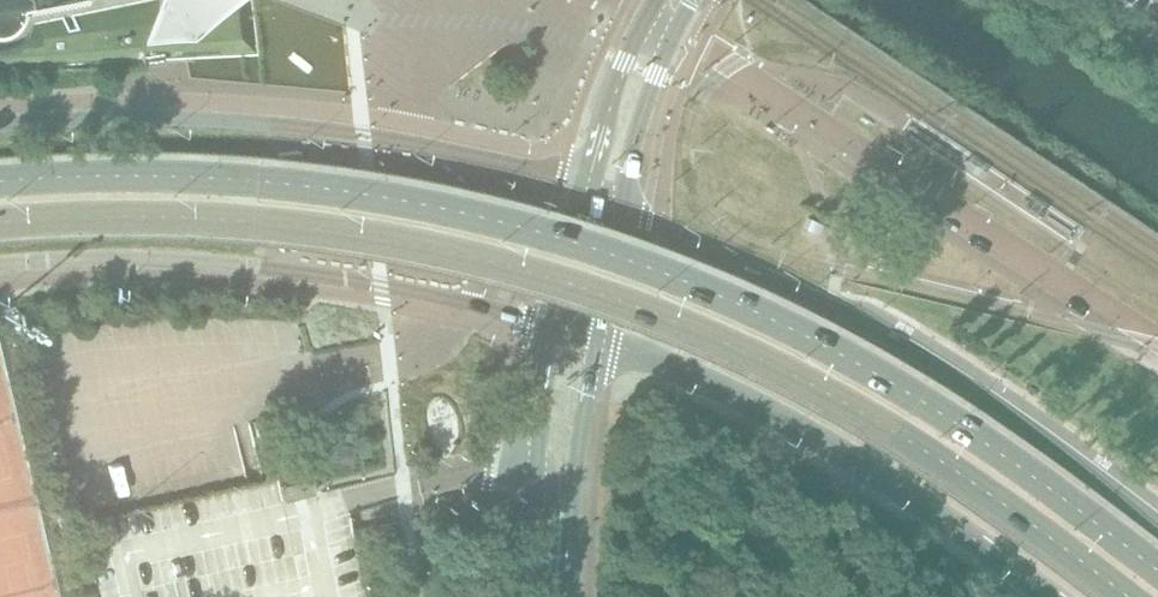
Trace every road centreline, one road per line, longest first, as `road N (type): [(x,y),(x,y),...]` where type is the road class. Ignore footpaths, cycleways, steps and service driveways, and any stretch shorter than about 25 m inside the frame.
road 1 (primary): [(1157,570),(908,391),(779,320),(652,265),(485,215),(284,180),(180,173),(0,178)]
road 2 (primary): [(0,222),(98,215),(274,221),(479,256),(637,303),(820,387),(1007,509),(1122,596)]
road 3 (primary): [(1157,518),(1001,401),(895,338),(624,206)]
road 4 (primary): [(589,187),(366,135),(272,123),(107,118),(0,125)]
road 5 (residential): [(1157,336),(677,30)]
road 6 (primary): [(0,266),(104,259),(272,270),(553,325)]
road 7 (primary): [(597,340),(794,422),(882,472),(1053,596)]
road 8 (residential): [(553,325),(527,464),(518,596)]
road 9 (residential): [(560,596),(571,458),(597,340)]
road 10 (secondary): [(649,13),(601,131),(589,187)]
road 11 (secondary): [(624,206),(634,147),(677,30)]
road 12 (secondary): [(589,187),(553,325)]
road 13 (secondary): [(597,340),(624,206)]

